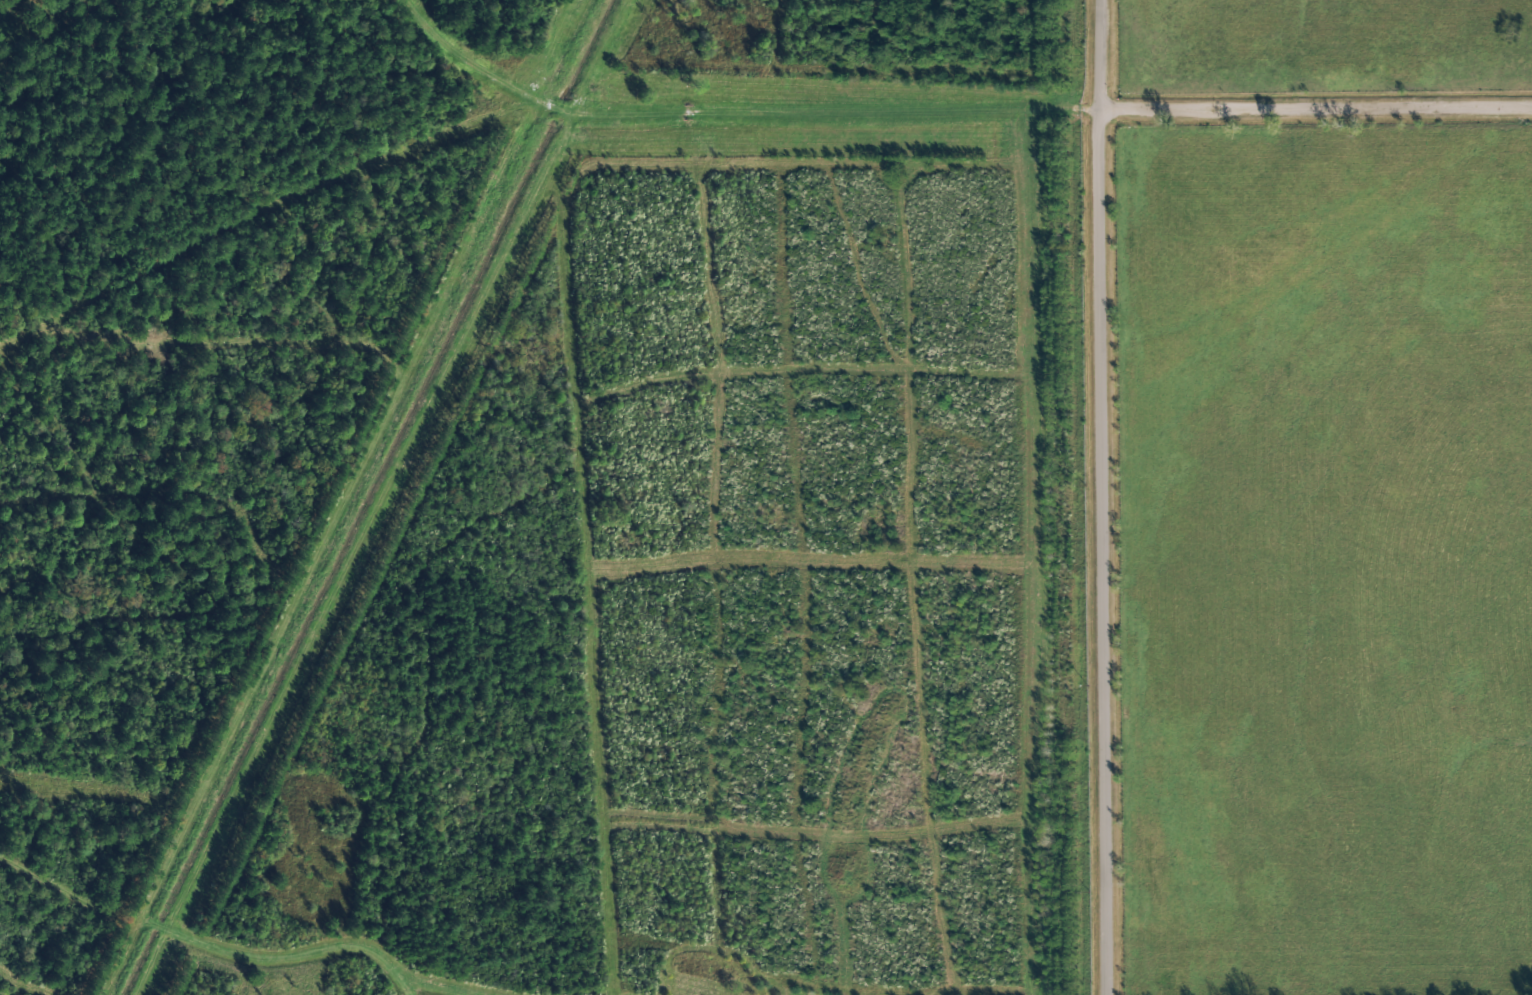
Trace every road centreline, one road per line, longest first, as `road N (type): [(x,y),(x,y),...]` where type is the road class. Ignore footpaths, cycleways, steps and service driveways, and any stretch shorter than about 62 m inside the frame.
road 1 (residential): [(1106,994),(1101,0)]
road 2 (residential): [(1531,104),(1101,107)]

